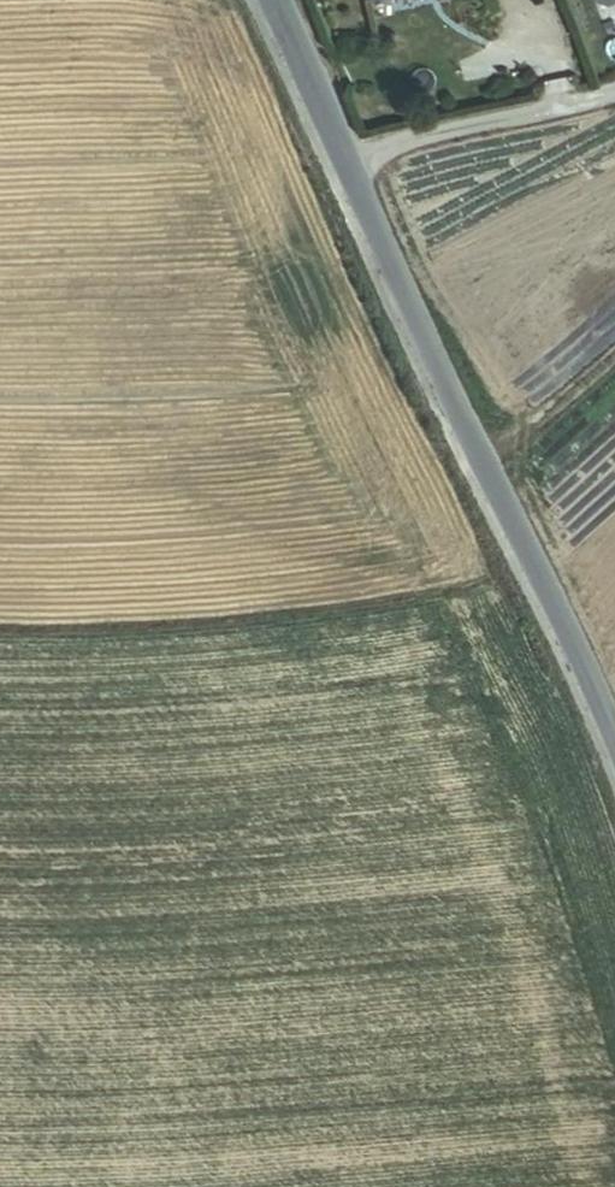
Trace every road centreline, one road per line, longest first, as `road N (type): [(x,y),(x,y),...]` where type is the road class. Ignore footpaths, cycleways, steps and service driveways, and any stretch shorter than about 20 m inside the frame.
road 1 (unclassified): [(345,160),(614,764)]
road 2 (unclassified): [(345,160),(614,99)]
road 3 (unclassified): [(274,0),(345,160)]

